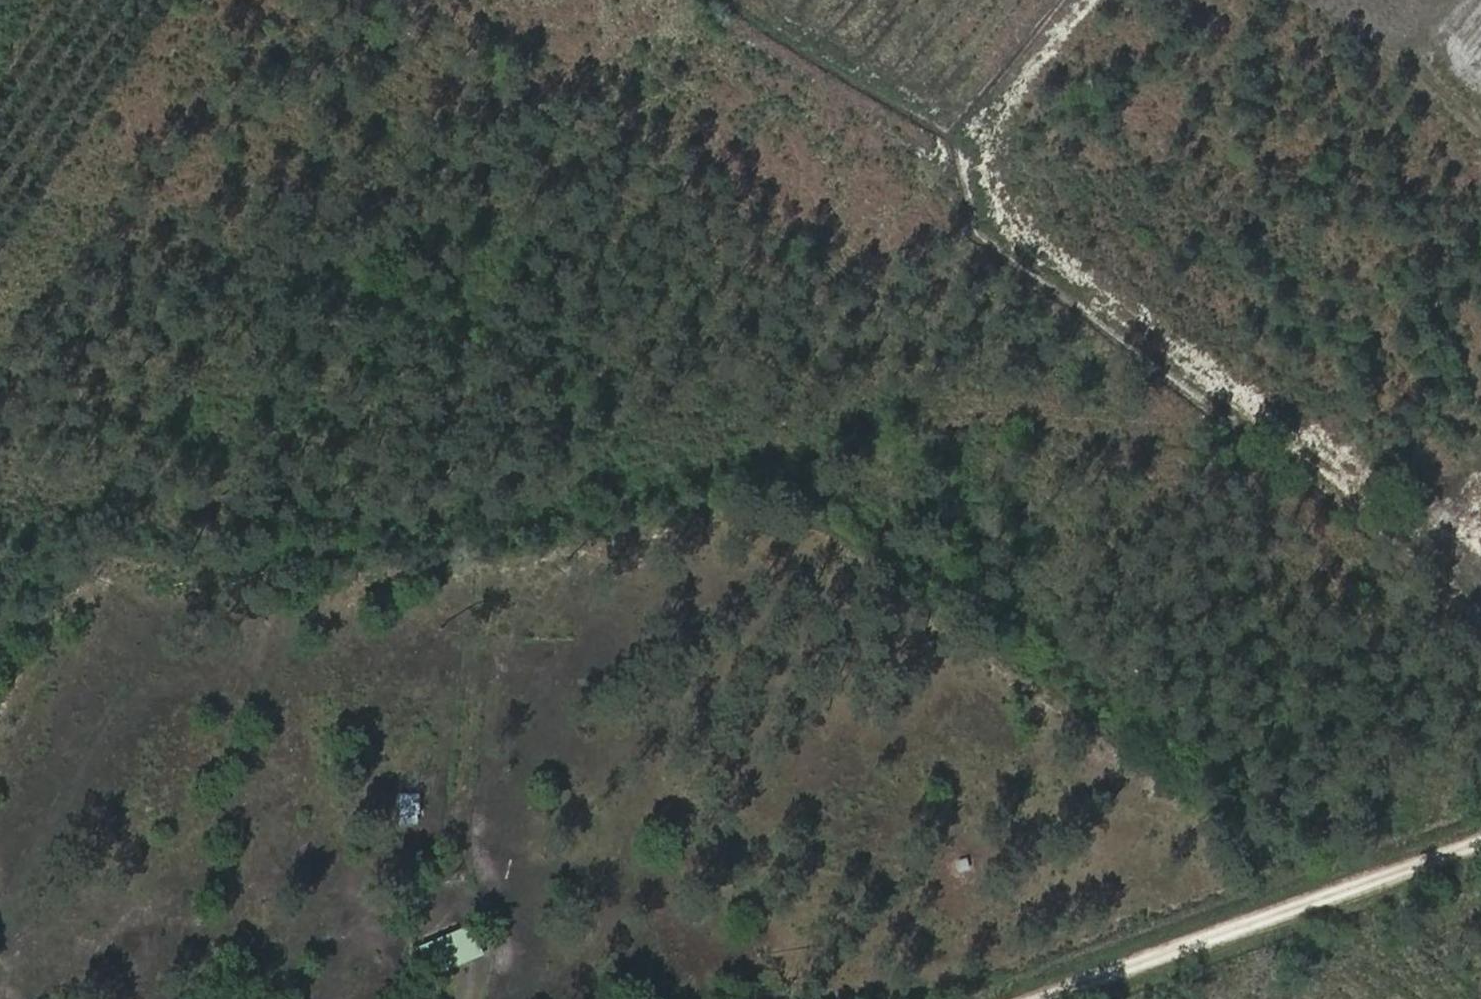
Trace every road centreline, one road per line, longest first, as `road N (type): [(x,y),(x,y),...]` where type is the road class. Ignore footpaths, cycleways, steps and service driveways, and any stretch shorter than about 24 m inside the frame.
road 1 (track): [(1055,998),(1480,844)]

